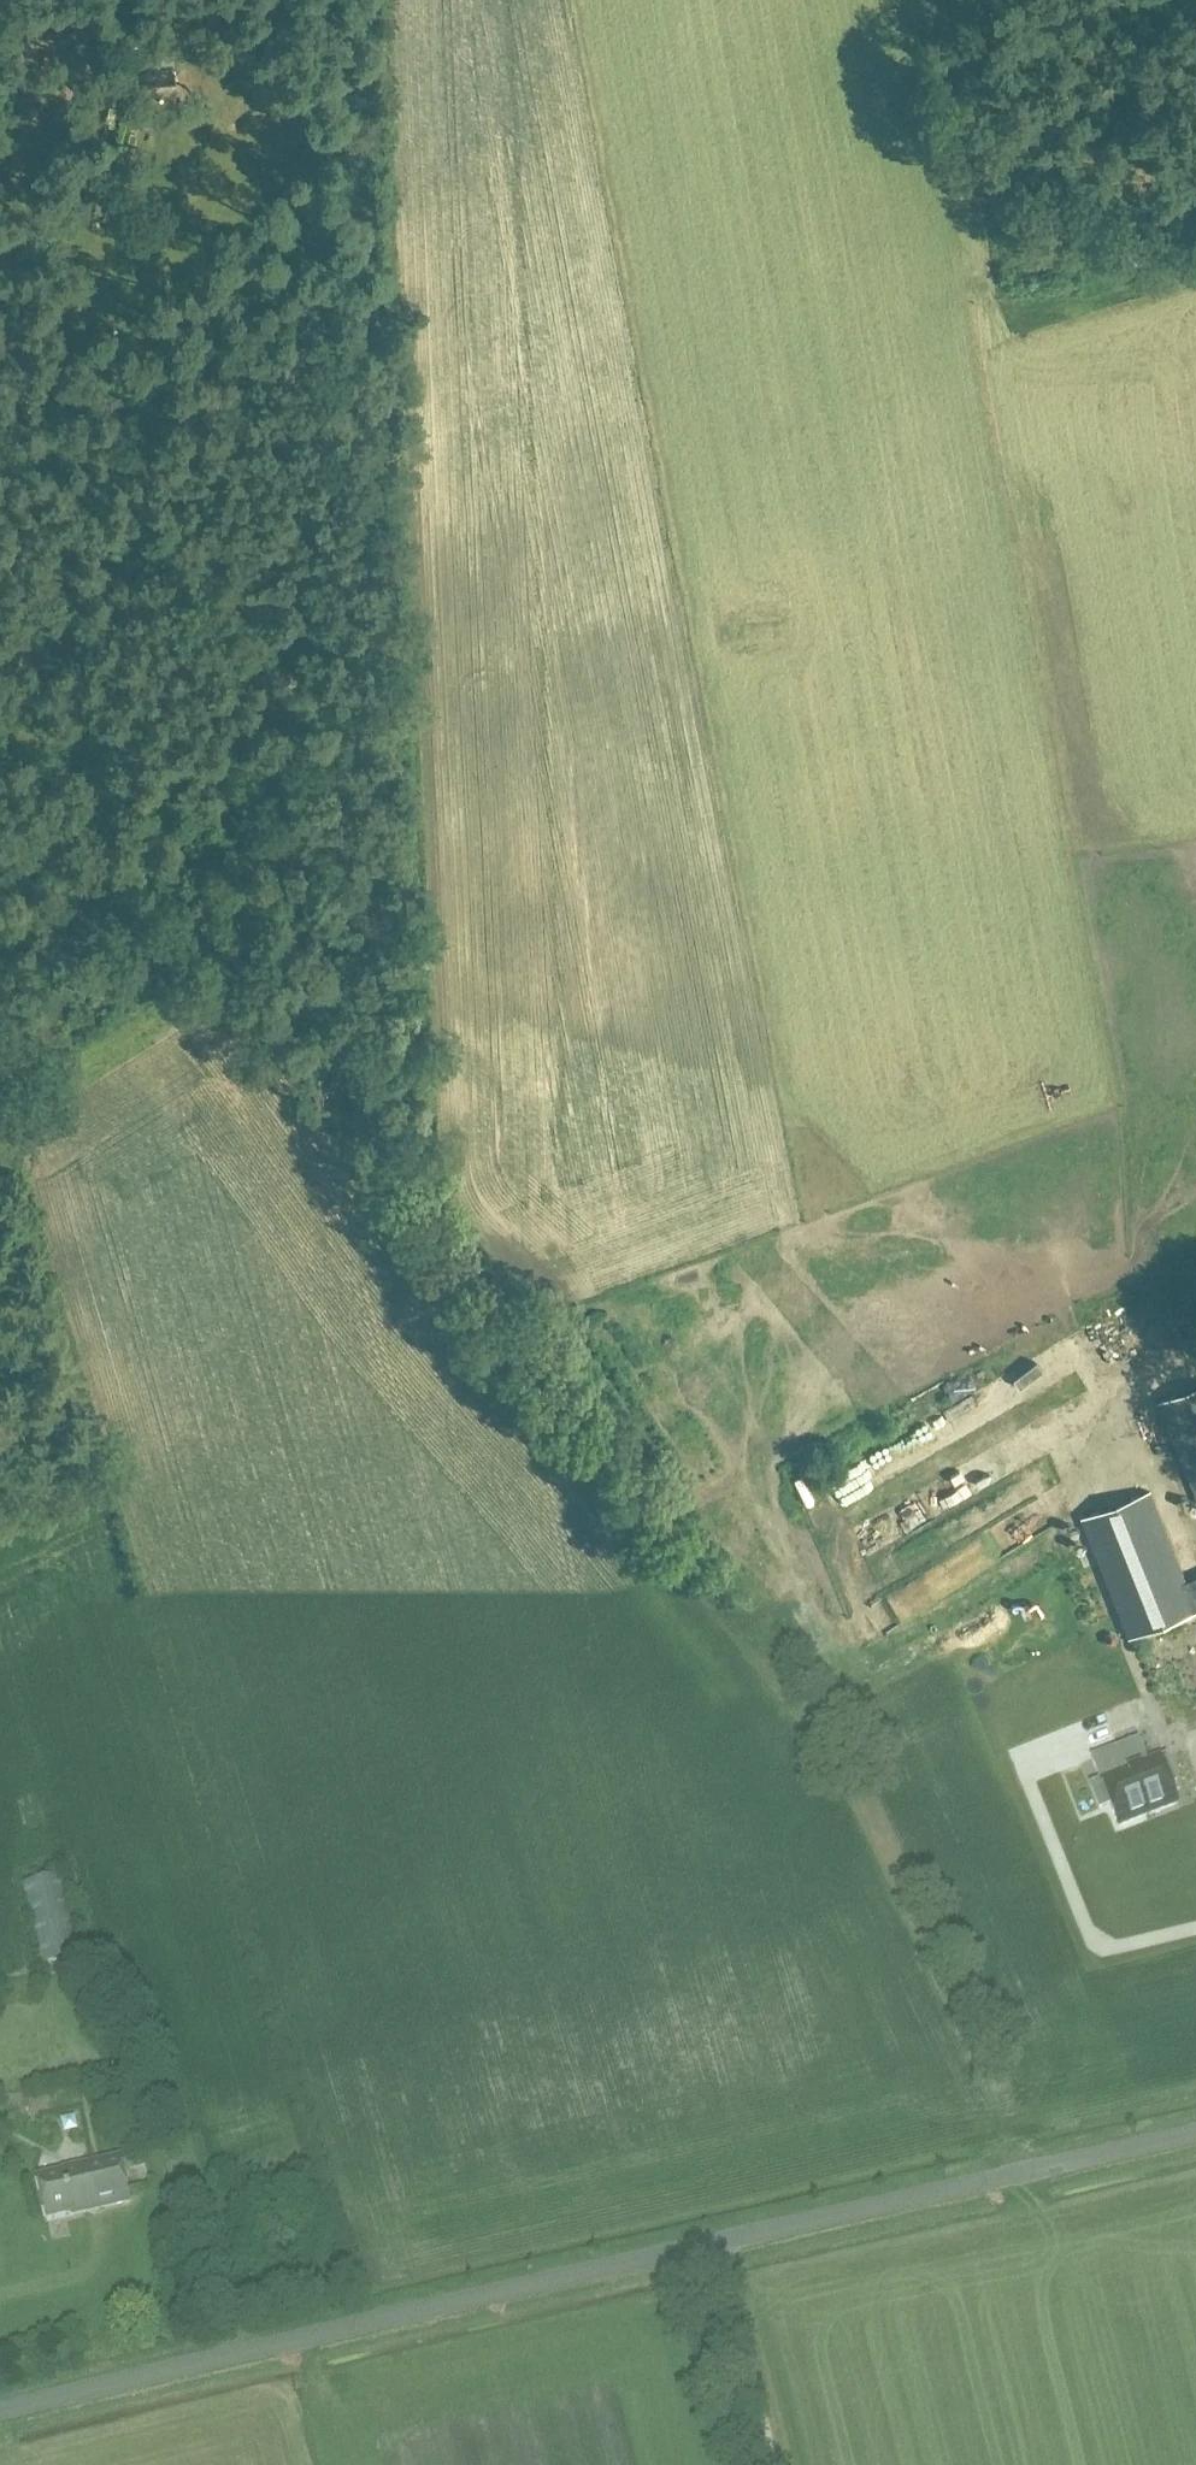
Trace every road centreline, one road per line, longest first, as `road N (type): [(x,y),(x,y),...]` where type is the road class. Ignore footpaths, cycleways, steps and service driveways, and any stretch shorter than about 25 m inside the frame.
road 1 (unclassified): [(0,2410),(1195,2132)]

